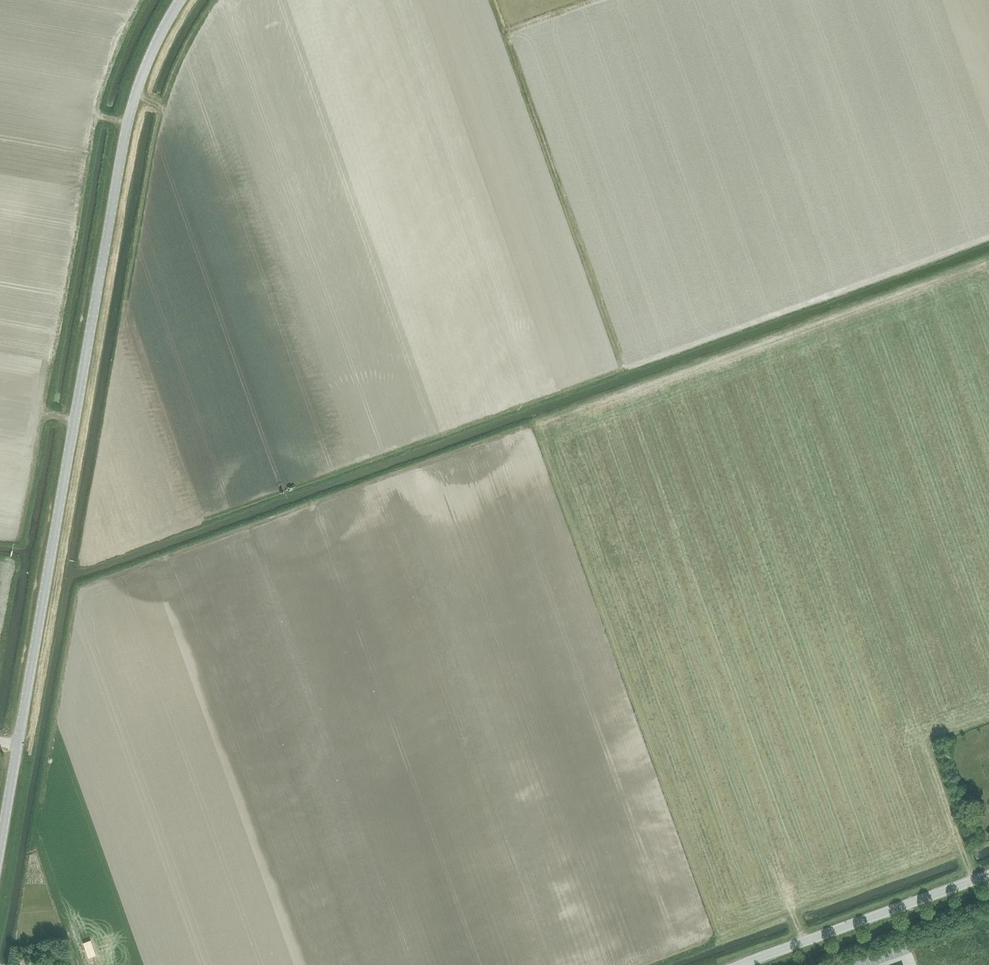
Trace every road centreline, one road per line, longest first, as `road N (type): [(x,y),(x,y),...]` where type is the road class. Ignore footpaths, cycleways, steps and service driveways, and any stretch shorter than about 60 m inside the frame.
road 1 (unclassified): [(0,854),(129,122),(181,0)]
road 2 (unclassified): [(738,964),(988,874)]

